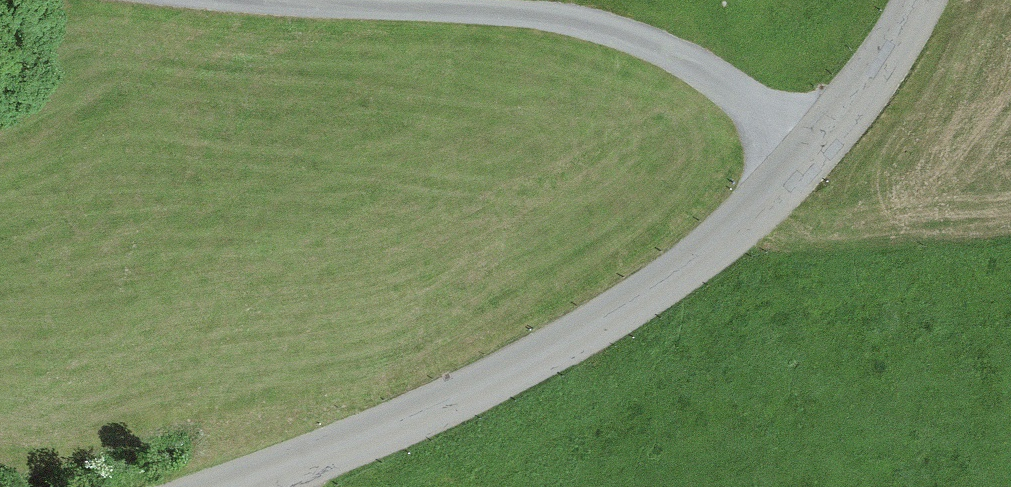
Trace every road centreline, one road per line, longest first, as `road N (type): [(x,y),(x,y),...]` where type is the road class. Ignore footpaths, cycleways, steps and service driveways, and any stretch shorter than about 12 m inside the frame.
road 1 (tertiary): [(244,486),(506,375),(651,295),(737,231),(818,153),(895,50),(920,0)]
road 2 (track): [(268,0),(508,19),(673,60),(818,153)]

